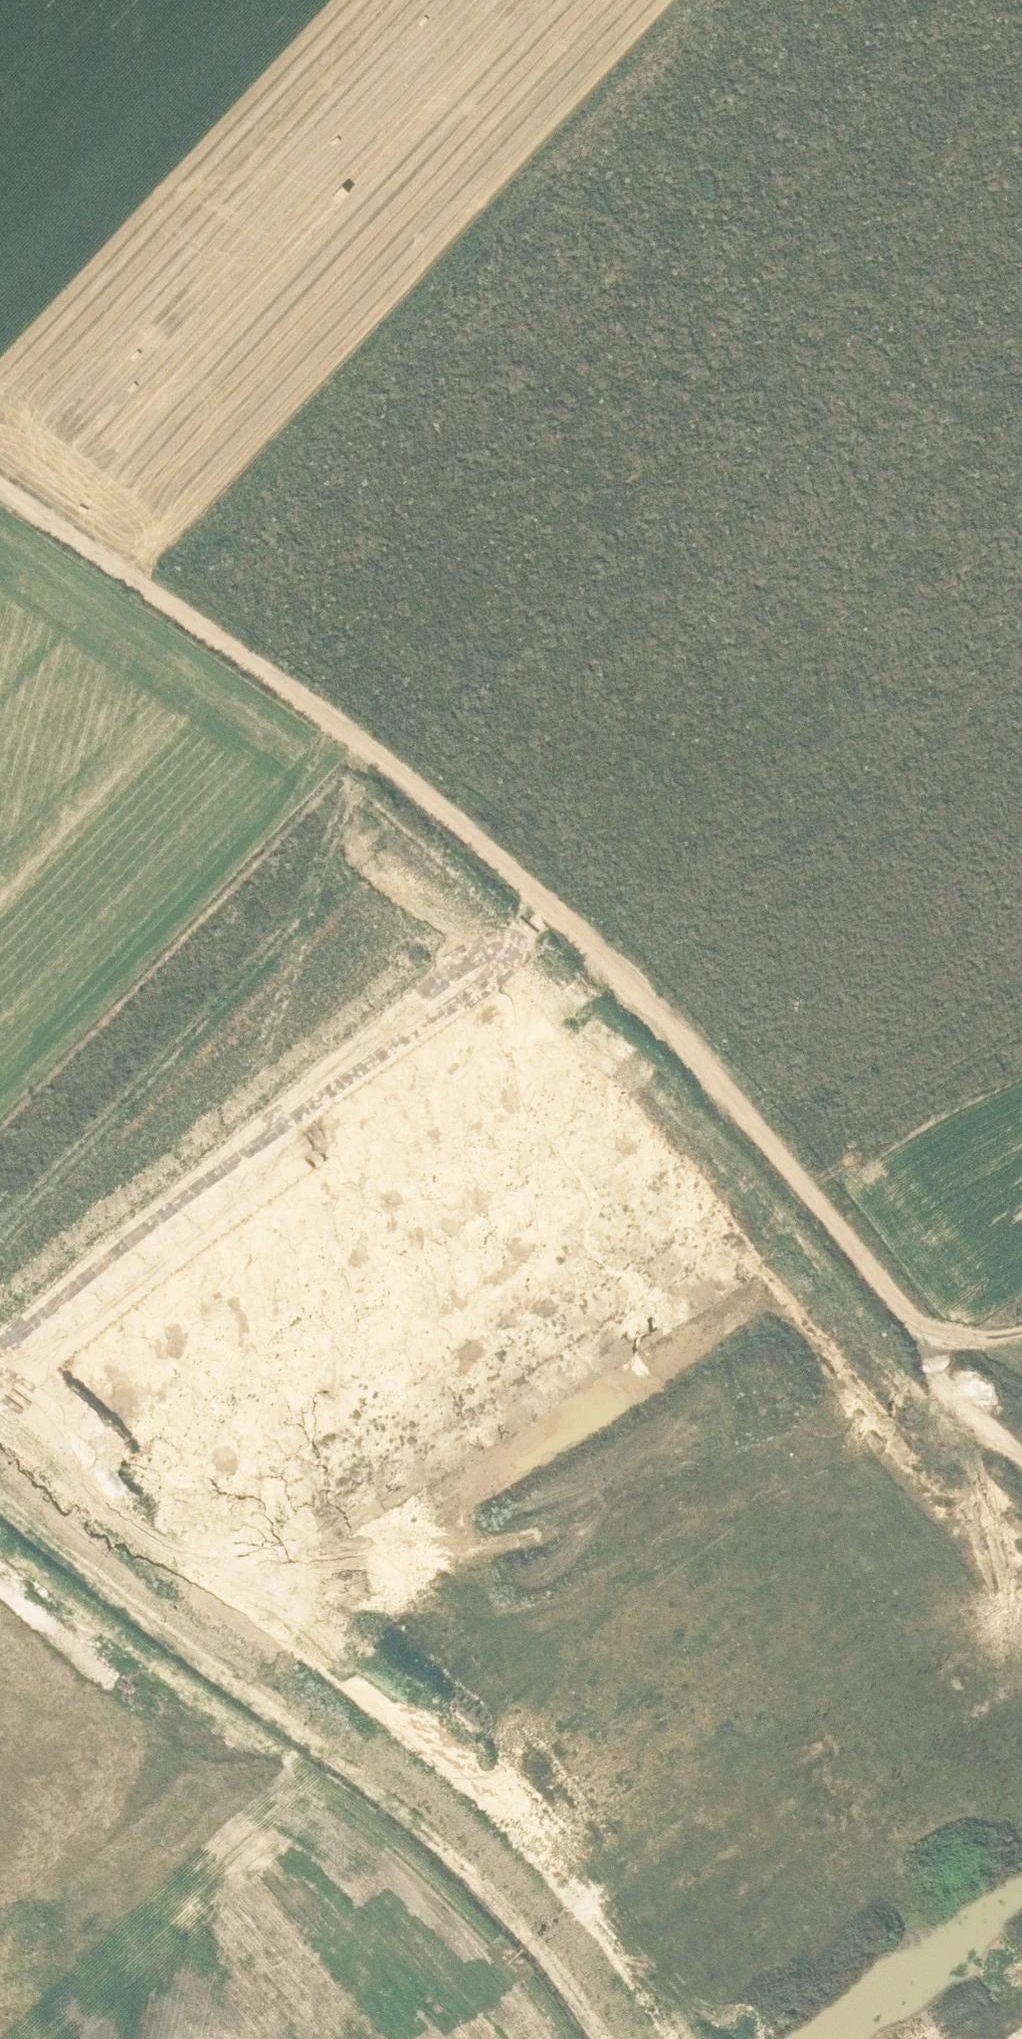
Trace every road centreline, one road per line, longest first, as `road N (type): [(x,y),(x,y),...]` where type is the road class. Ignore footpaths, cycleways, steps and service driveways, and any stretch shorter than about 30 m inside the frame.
road 1 (track): [(0,490),(514,856),(824,1206),(1021,1447)]

